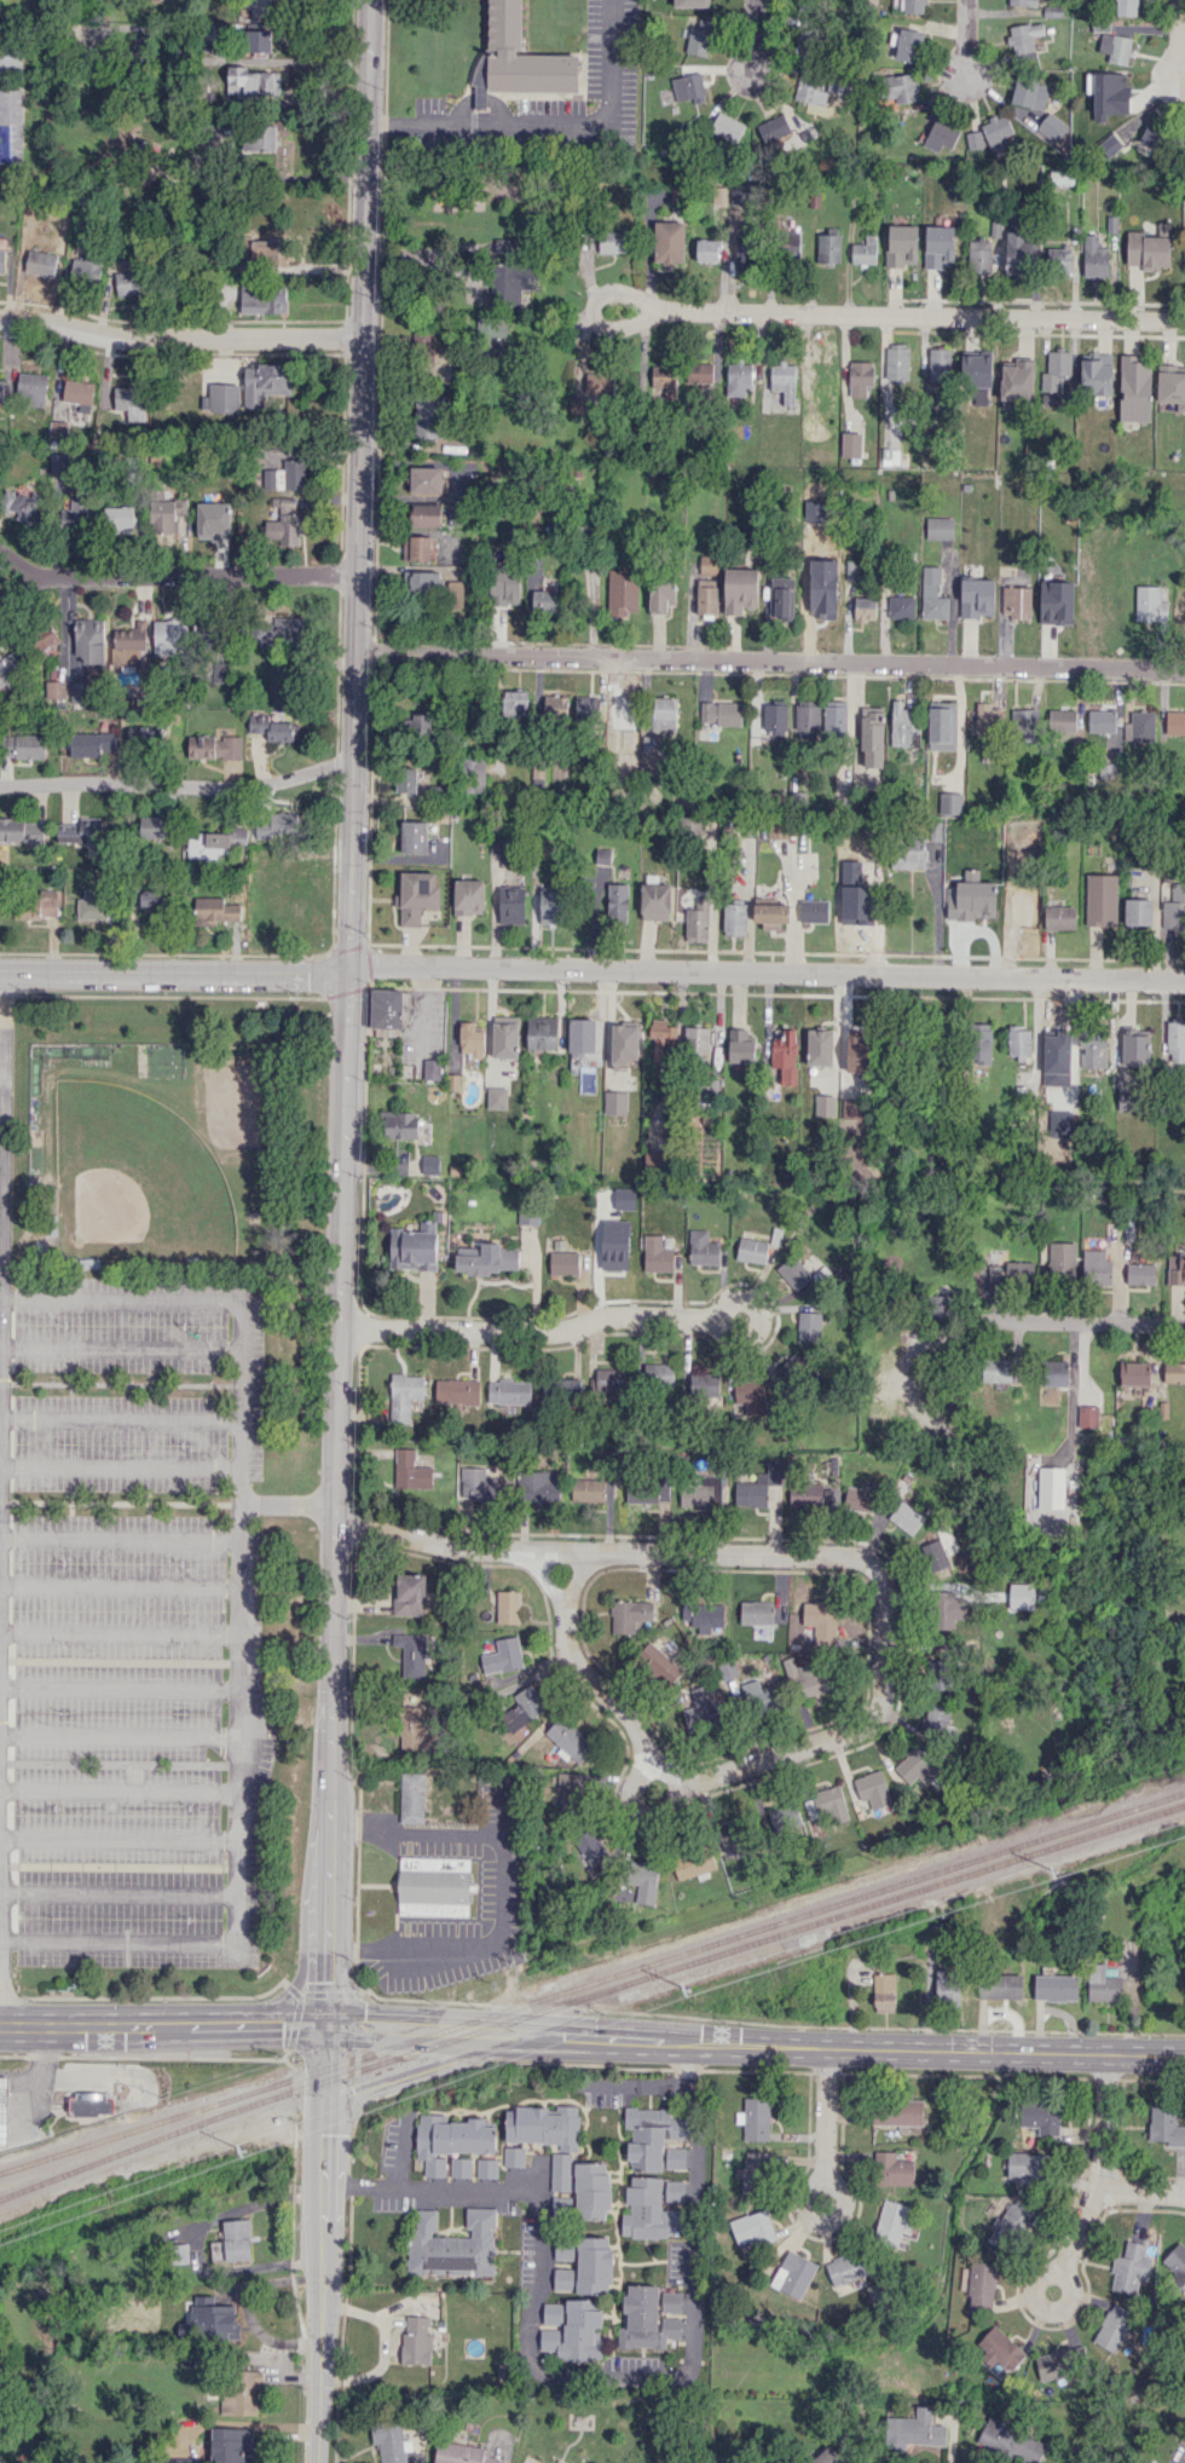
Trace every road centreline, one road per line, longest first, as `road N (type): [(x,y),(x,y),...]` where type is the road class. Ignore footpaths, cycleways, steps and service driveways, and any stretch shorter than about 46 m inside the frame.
road 1 (tertiary): [(371,0),(324,2021)]
road 2 (residential): [(1184,981),(391,965),(312,976),(0,974)]
road 3 (residential): [(1184,669),(354,653)]
road 4 (residential): [(584,1551),(563,1611),(574,1655),(647,1752),(688,1780),(871,1719),(881,1703),(881,1598),(869,1561)]
road 5 (residential): [(319,2186),(534,2196),(531,2367),(694,2373)]
road 6 (residential): [(869,1561),(461,1551),(334,1522)]
road 7 (residential): [(1184,320),(661,311)]
road 8 (residential): [(716,1317),(740,1299),(762,1308),(758,1331),(747,1337),(719,1327),(716,1317),(606,1315),(549,1332),(341,1327)]
road 9 (primary): [(1184,2057),(687,2038)]
road 10 (residential): [(323,2095),(316,2462)]
road 11 (primary): [(687,2038),(324,2021)]
road 12 (residential): [(360,331),(0,326)]
road 13 (residential): [(351,762),(252,788),(0,786)]
road 14 (residential): [(1105,2055),(1097,2185),(1060,2269),(1034,2285),(1045,2311),(1066,2307),(1073,2297),(1060,2269)]
road 15 (primary): [(324,2021),(0,2025)]
road 16 (residential): [(357,576),(40,577)]
road 17 (residential): [(682,2090),(699,2109),(694,2373)]
road 18 (residential): [(826,2049),(823,2173),(800,2194),(820,2221),(840,2217),(848,2199),(840,2181),(823,2173)]
road 19 (residential): [(524,2029),(323,2095)]
road 20 (residential): [(1184,1326),(1004,1320)]
road 21 (residential): [(661,311),(618,292),(599,294),(591,311),(606,328),(661,311)]
road 22 (residential): [(647,1752),(626,1792),(632,1809),(646,1816),(664,1811),(688,1780)]

